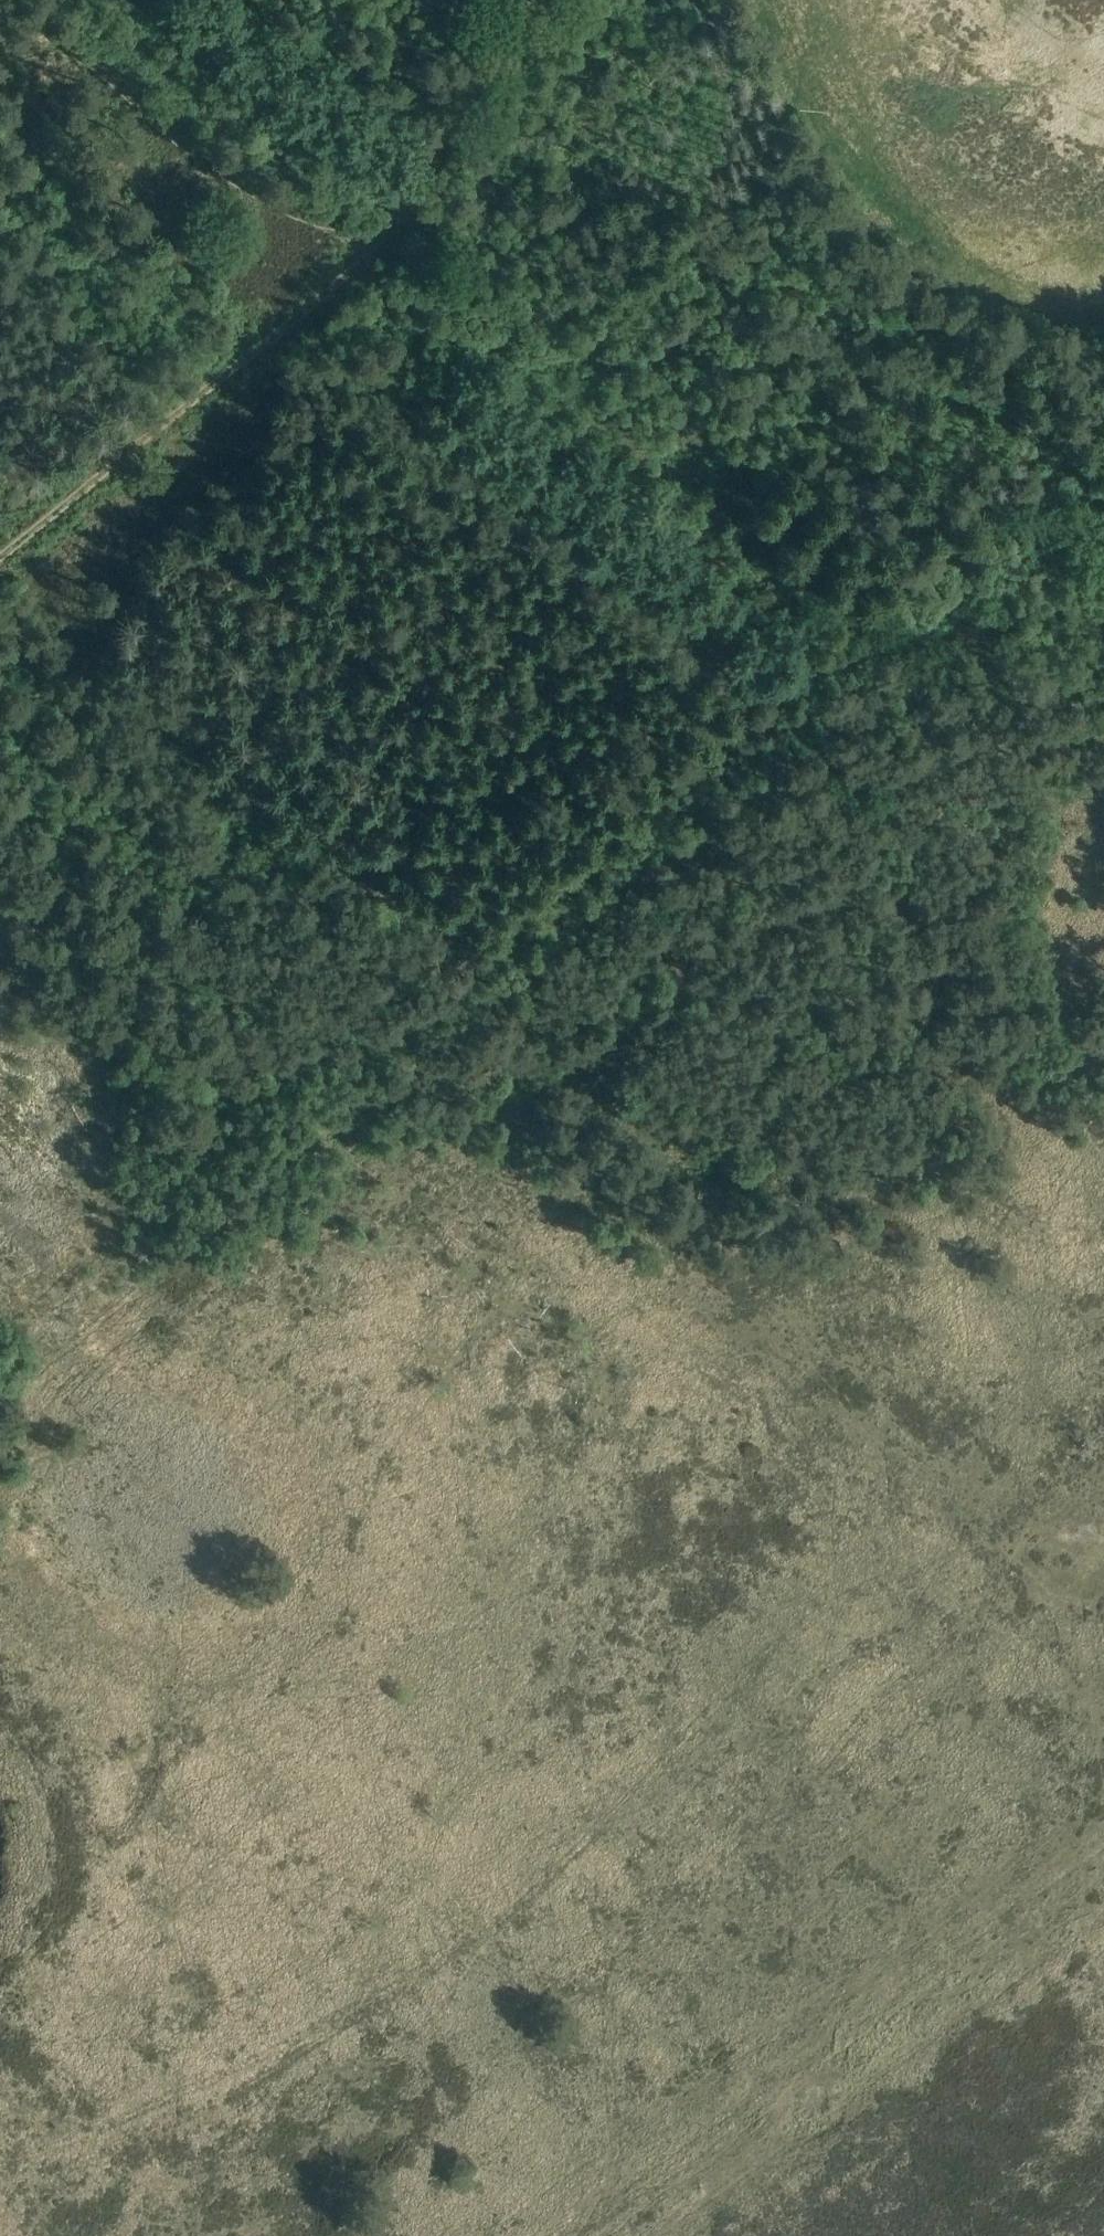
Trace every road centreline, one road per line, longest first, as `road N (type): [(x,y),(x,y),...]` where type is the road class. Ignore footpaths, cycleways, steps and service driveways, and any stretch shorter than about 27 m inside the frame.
road 1 (track): [(0,559),(378,252),(527,0)]
road 2 (track): [(378,252),(215,170),(93,64),(32,49),(0,69)]

